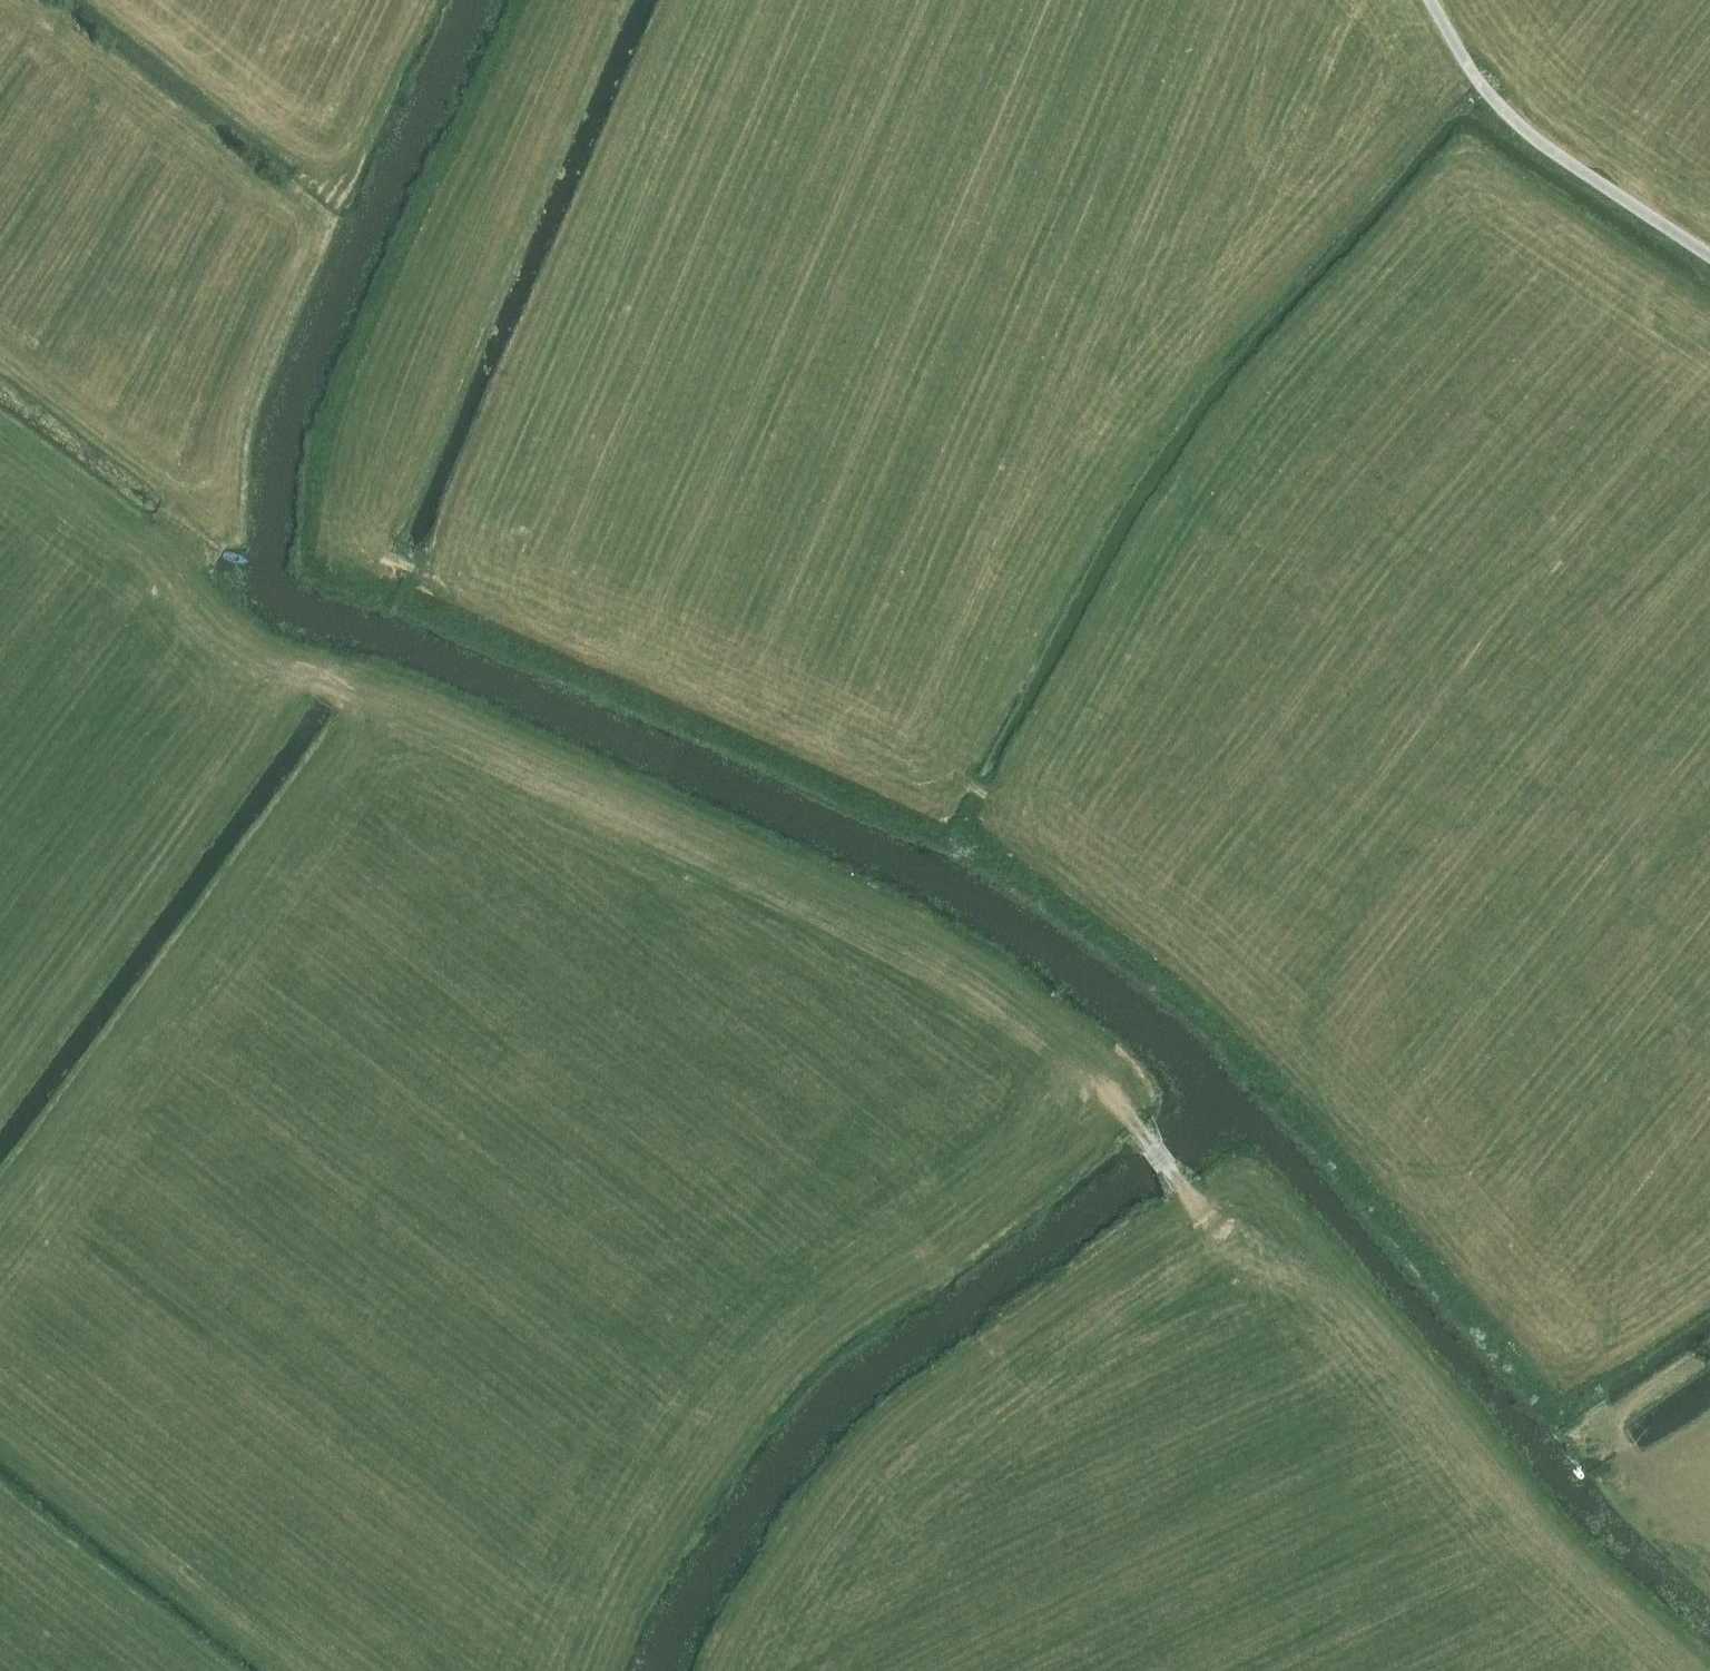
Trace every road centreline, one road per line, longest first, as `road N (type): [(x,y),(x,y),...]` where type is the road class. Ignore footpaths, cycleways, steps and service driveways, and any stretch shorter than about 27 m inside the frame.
road 1 (track): [(1431,0),(1513,121),(1709,256)]
road 2 (track): [(1104,1082),(1199,1209)]
road 3 (track): [(1606,1418),(1709,1350)]

